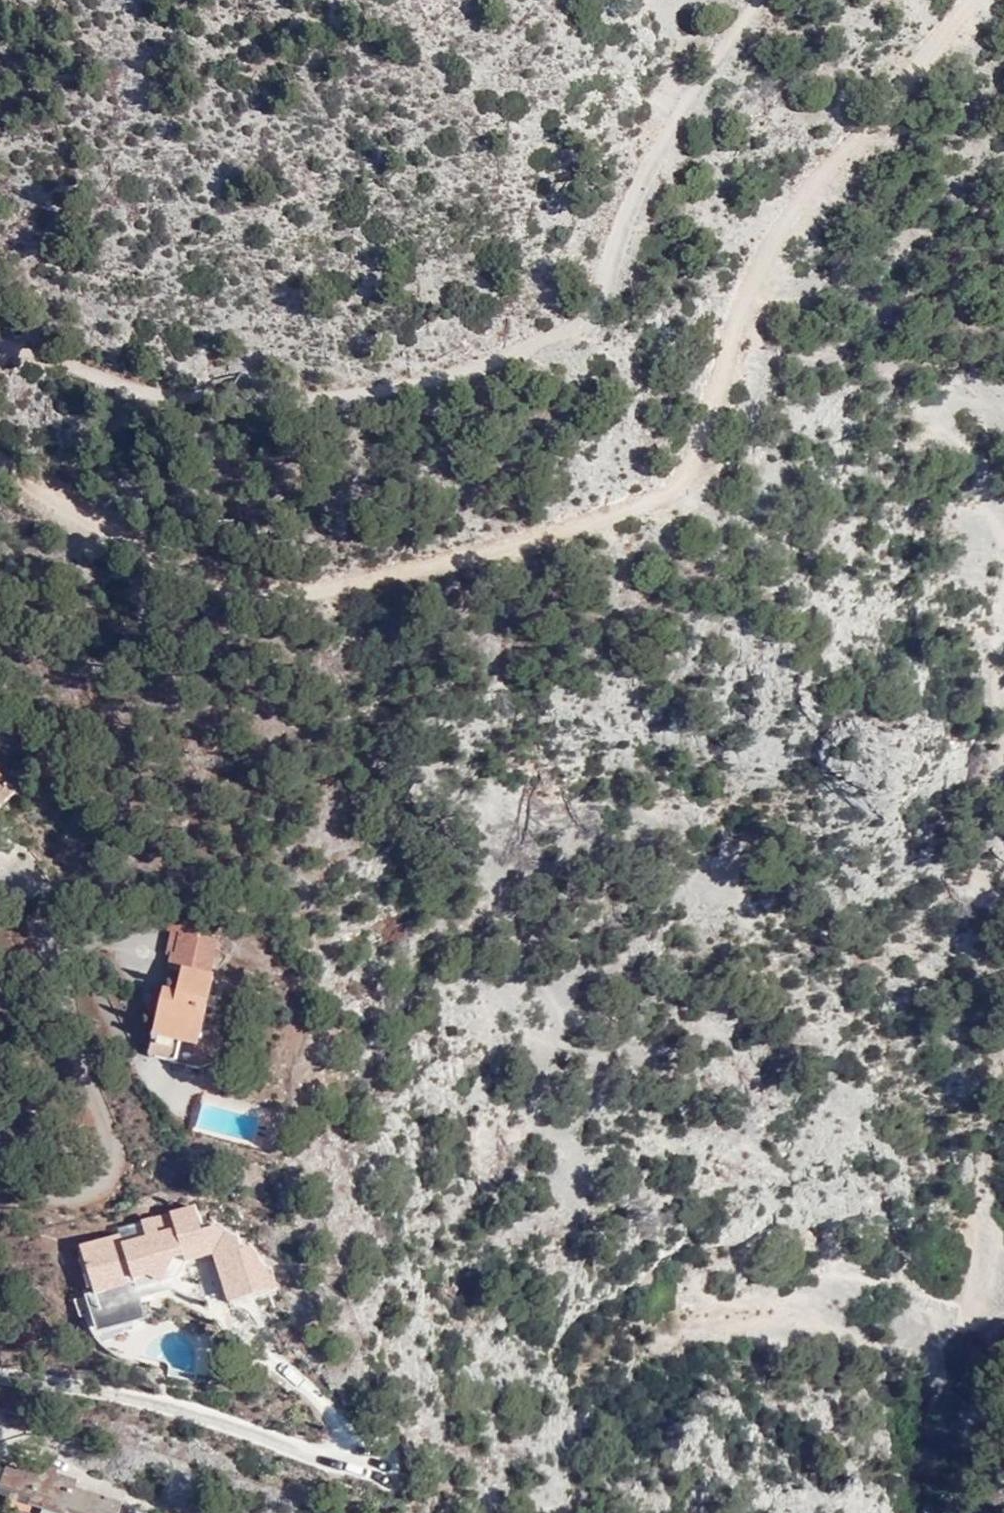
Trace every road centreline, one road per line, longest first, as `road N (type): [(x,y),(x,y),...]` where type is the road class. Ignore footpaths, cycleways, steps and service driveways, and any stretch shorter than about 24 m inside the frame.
road 1 (track): [(0,465),(42,496),(234,587),(356,584),(661,501),(691,466),(747,293),(775,242),(978,0)]
road 2 (track): [(0,343),(158,401),(331,397),(518,355),(596,315),(630,209),(703,78),(768,0)]

